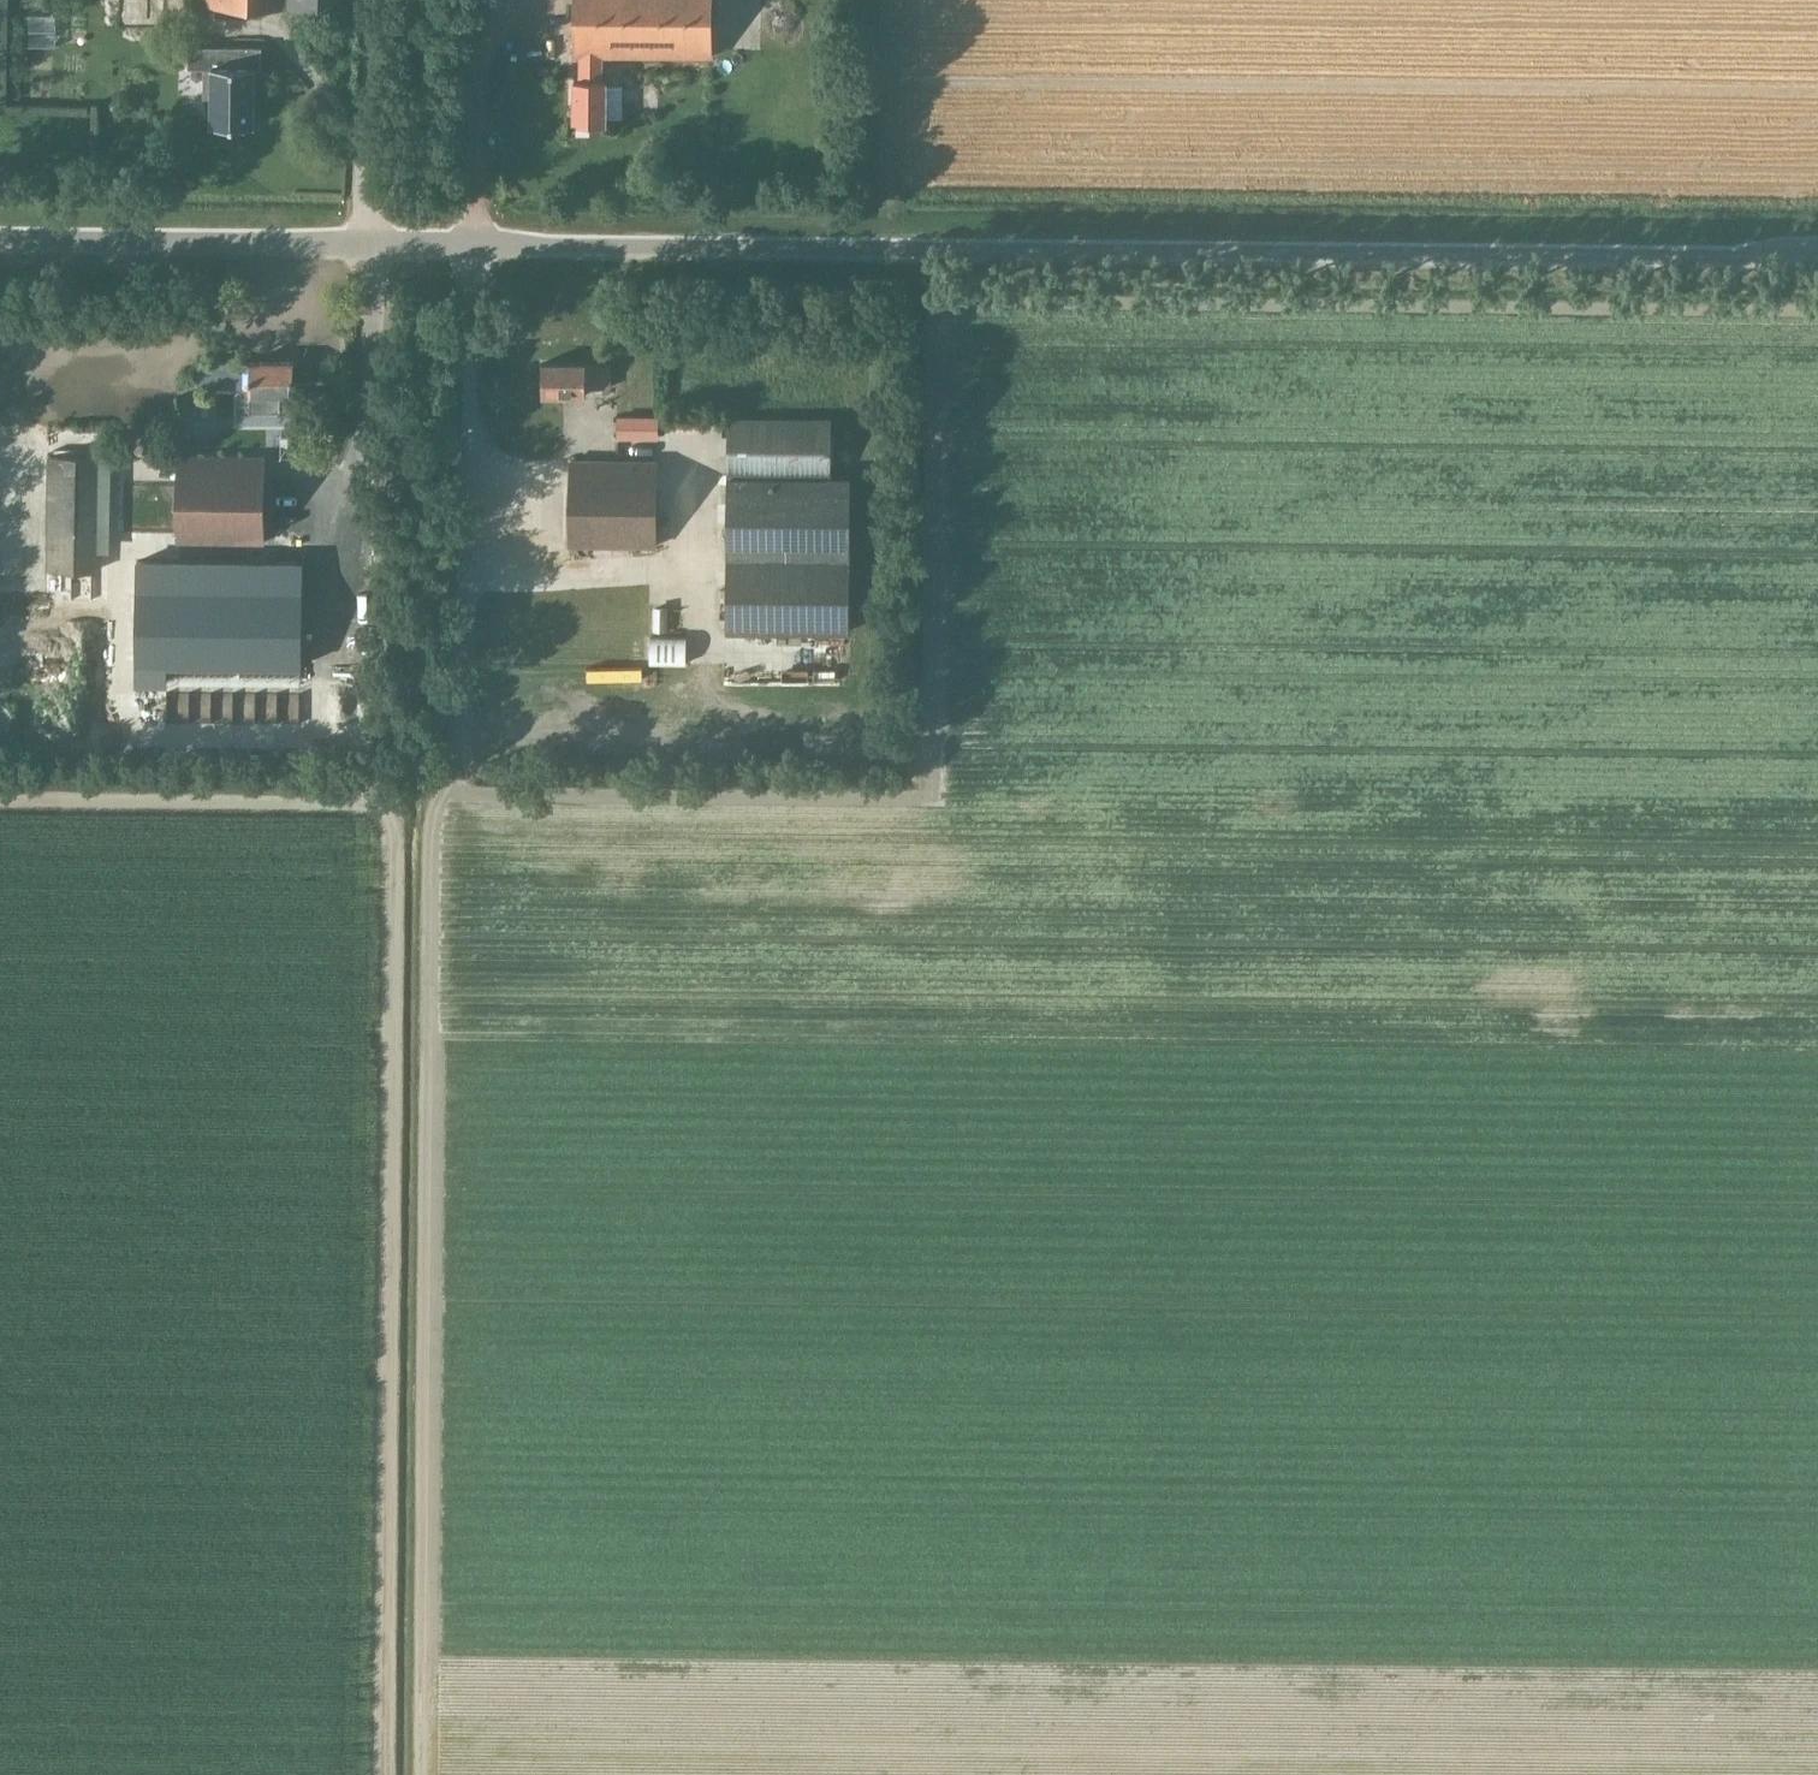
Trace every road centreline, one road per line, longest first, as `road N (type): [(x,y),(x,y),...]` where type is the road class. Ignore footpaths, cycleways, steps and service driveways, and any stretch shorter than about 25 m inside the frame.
road 1 (unclassified): [(0,240),(1817,257)]

